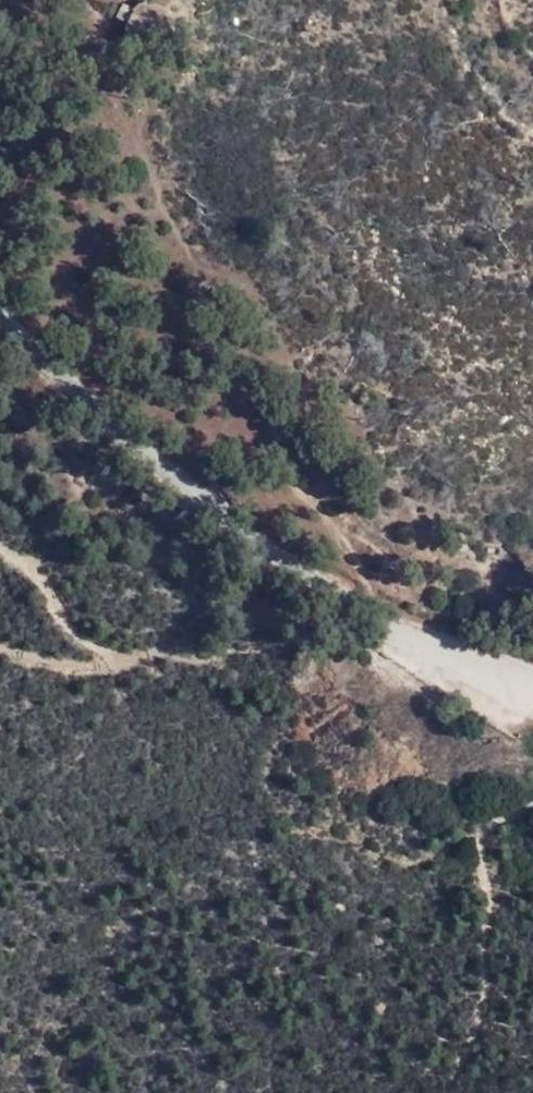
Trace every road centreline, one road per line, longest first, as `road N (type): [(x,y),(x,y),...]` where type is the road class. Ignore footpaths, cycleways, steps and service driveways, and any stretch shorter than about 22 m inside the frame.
road 1 (unclassified): [(0,308),(137,441),(290,566),(413,642),(494,672),(532,674)]

